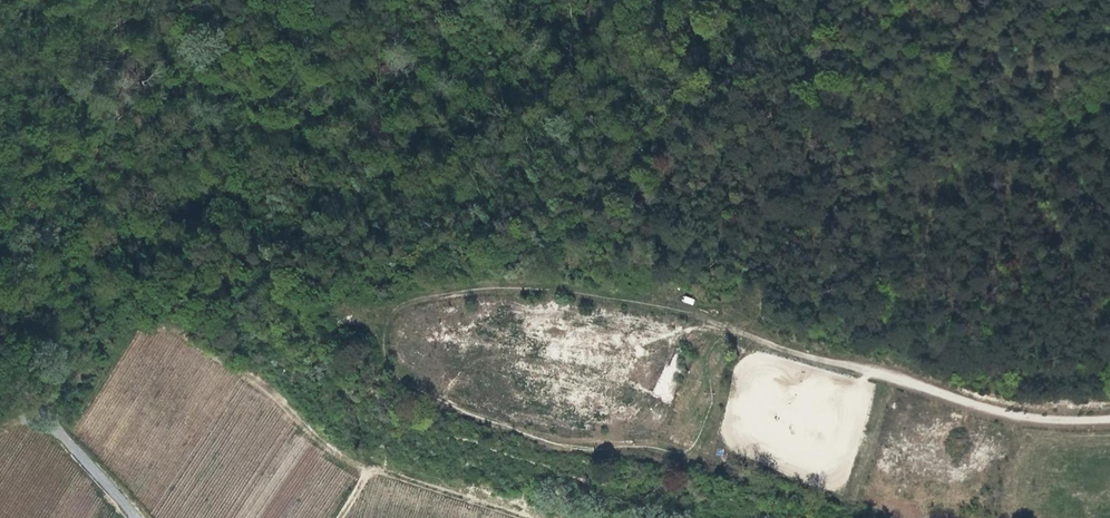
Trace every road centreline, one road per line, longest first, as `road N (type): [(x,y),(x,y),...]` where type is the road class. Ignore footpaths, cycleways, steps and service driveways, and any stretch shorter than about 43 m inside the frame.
road 1 (track): [(889,0),(699,132),(622,200),(474,241),(401,253),(309,255),(248,269),(188,297),(178,315),(192,337),(266,387),(308,434),(370,471),(341,517)]
road 2 (track): [(734,331),(1023,418),(1109,419)]
road 3 (track): [(526,517),(370,471)]

